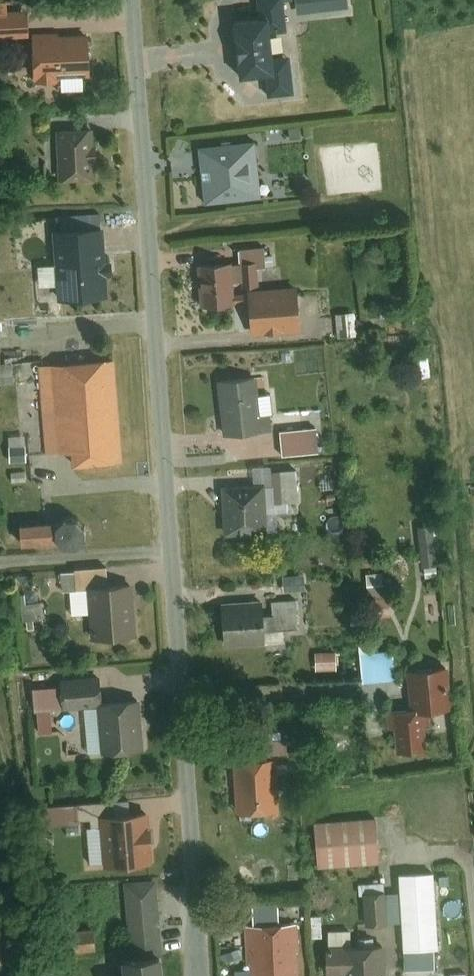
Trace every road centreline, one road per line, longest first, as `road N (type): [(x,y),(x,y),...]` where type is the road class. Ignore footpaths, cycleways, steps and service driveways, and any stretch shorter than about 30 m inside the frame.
road 1 (unclassified): [(134,0),(201,975)]

